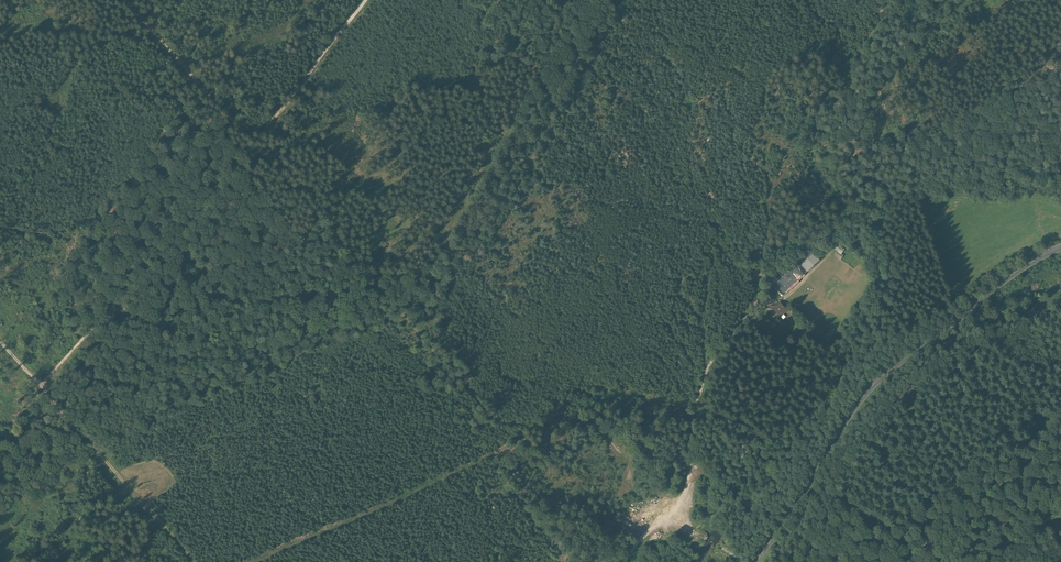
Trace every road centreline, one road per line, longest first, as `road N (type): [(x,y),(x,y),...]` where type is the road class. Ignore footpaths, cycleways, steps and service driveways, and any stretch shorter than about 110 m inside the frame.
road 1 (track): [(693,422),(635,457),(595,423),(552,429),(499,422),(399,311),(352,304),(70,421),(192,561)]
road 2 (track): [(365,0),(241,159),(41,388),(70,421),(0,494)]
road 3 (track): [(768,274),(708,367),(687,487),(680,504),(658,517)]
road 4 (track): [(125,0),(253,143),(276,179)]
road 5 (track): [(481,184),(566,35)]

